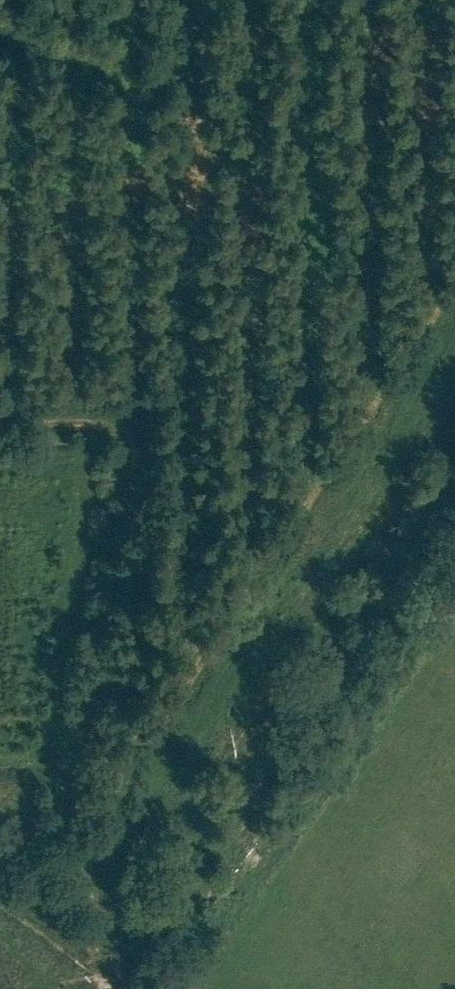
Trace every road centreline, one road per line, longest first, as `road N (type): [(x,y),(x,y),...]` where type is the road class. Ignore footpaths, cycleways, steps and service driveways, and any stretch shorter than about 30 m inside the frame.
road 1 (track): [(96,751),(173,691),(454,283)]
road 2 (track): [(112,880),(454,405)]
road 3 (track): [(112,880),(92,795),(124,454),(118,435),(98,424),(0,424)]
road 4 (track): [(118,435),(91,393),(0,393)]
road 5 (track): [(0,904),(112,988)]

